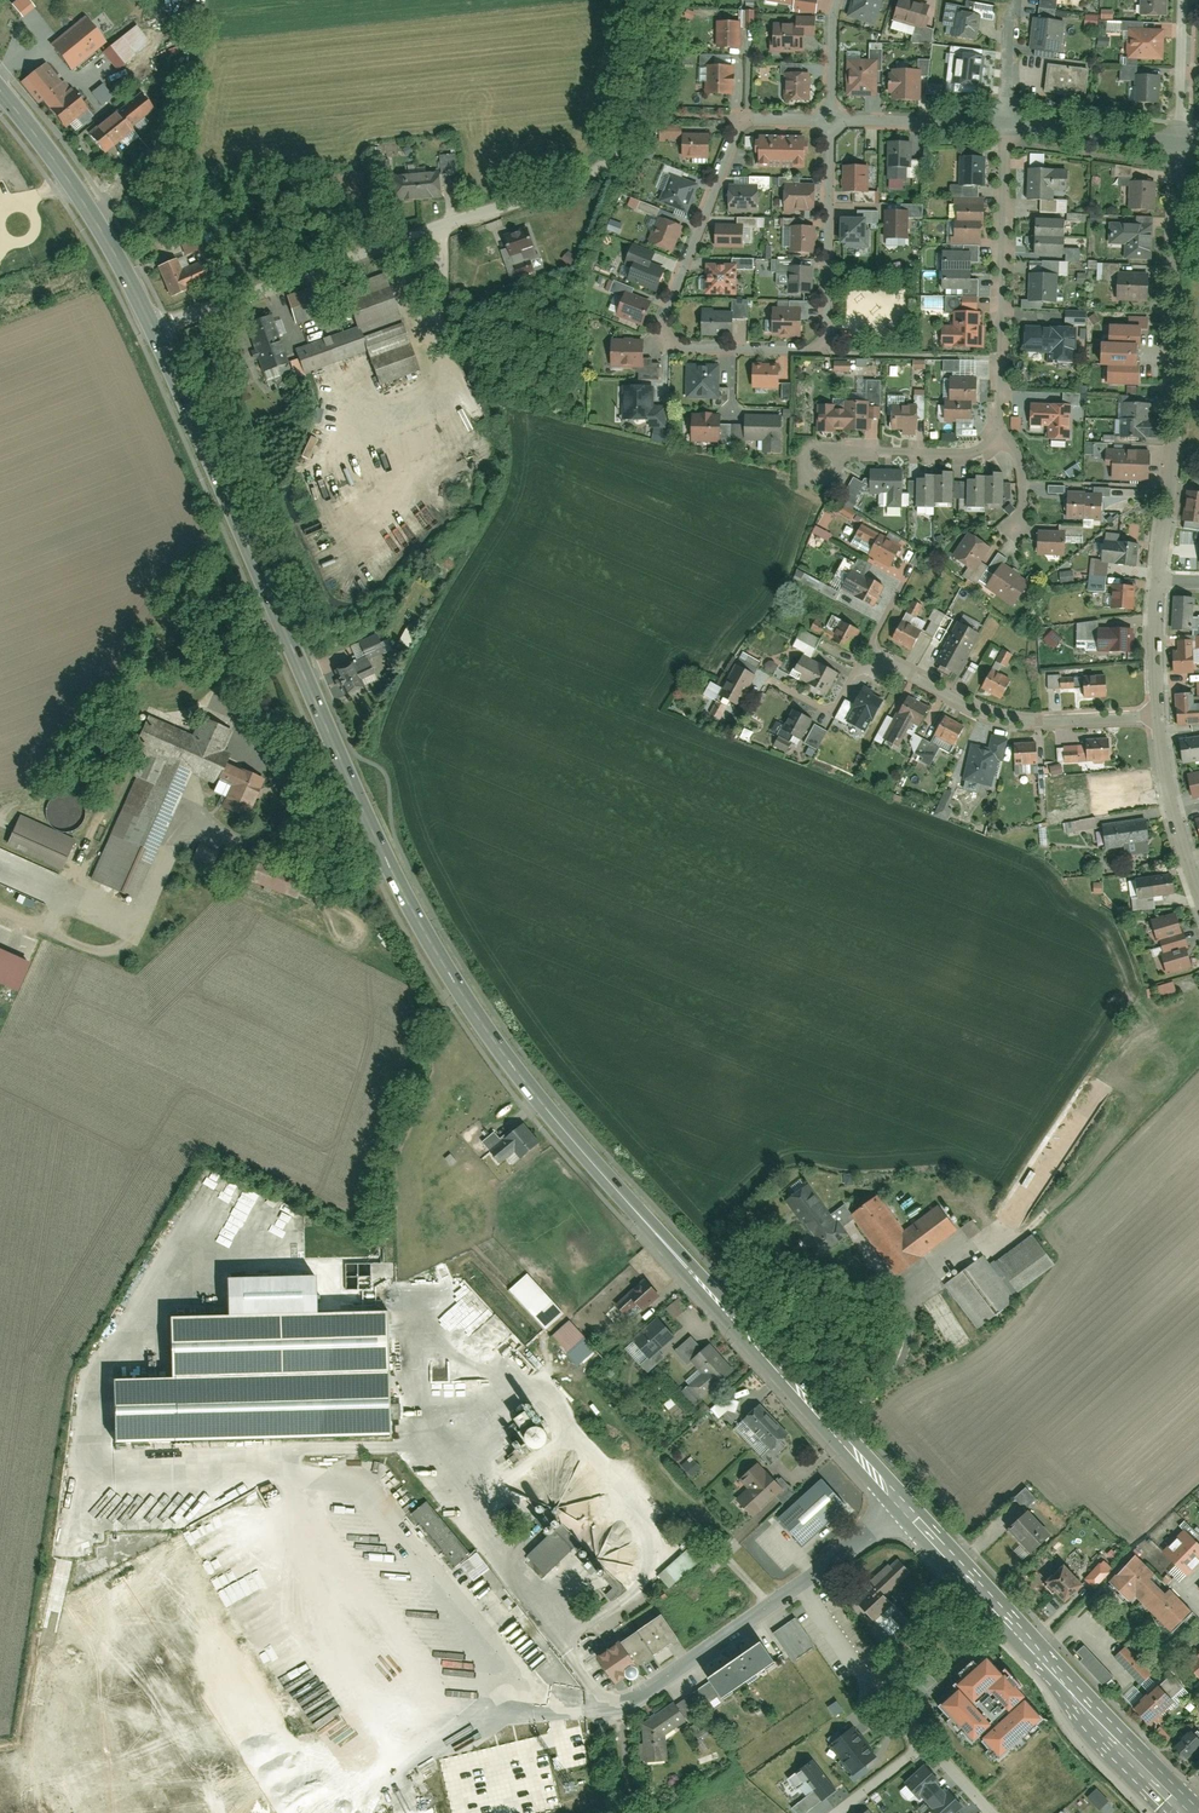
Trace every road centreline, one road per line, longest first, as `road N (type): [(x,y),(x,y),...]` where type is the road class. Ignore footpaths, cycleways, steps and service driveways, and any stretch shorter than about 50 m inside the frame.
road 1 (secondary): [(154,329),(377,847),(428,940),(555,1119),(898,1503)]
road 2 (residential): [(154,329),(546,192),(599,165),(630,135),(656,0)]
road 3 (residential): [(830,120),(761,118),(744,125),(667,321),(669,333),(696,349),(819,346),(828,163)]
road 4 (residential): [(1181,144),(1175,433),(1158,581)]
road 5 (secondary): [(898,1503),(1190,1812)]
road 6 (residential): [(999,121),(998,436)]
road 7 (residential): [(1159,715),(1020,721),(968,707),(877,663)]
road 8 (secondary): [(0,92),(107,240),(154,329)]
road 9 (residential): [(798,1585),(626,1707),(584,1705)]
road 10 (residential): [(798,1585),(923,1742)]
road 11 (residential): [(1159,715),(1198,895)]
road 12 (residential): [(1181,144),(999,121)]
road 13 (residential): [(998,436),(971,452),(869,451),(821,463)]
road 14 (residential): [(999,121),(830,120)]
road 15 (residential): [(1184,0),(1181,144)]
road 16 (residential): [(1158,581),(1159,715)]
road 17 (residential): [(898,1503),(798,1585)]
road 18 (residential): [(830,120),(839,0)]

